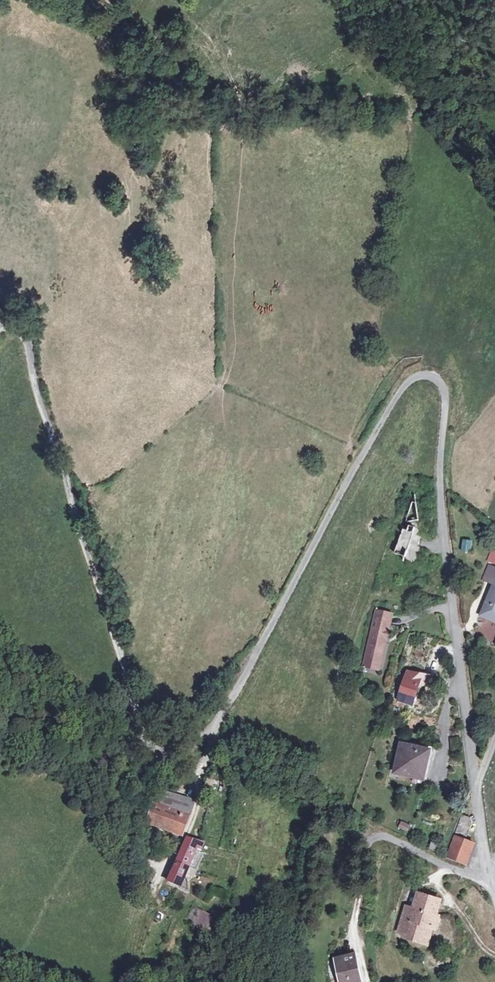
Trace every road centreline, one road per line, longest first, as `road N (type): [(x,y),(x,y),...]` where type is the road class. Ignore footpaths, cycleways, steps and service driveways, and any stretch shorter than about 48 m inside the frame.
road 1 (unclassified): [(0,328),(10,324),(30,342),(149,750),(163,756),(209,744),(385,412),(419,374),(443,382),(445,546),(475,806),(494,893)]

